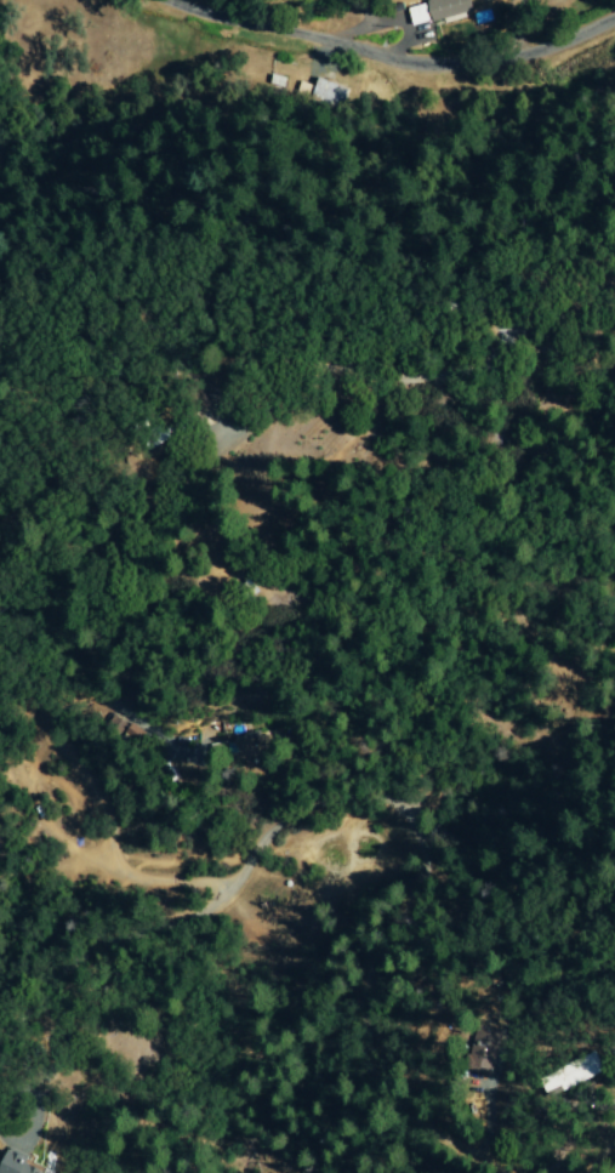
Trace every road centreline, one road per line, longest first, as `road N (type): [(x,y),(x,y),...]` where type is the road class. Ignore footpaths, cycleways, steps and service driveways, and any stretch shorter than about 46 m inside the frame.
road 1 (residential): [(522,1172),(425,1104),(369,953),(325,913),(289,900),(257,896),(188,917),(0,1023)]
road 2 (residential): [(186,0),(422,66),(491,56),(614,12)]

